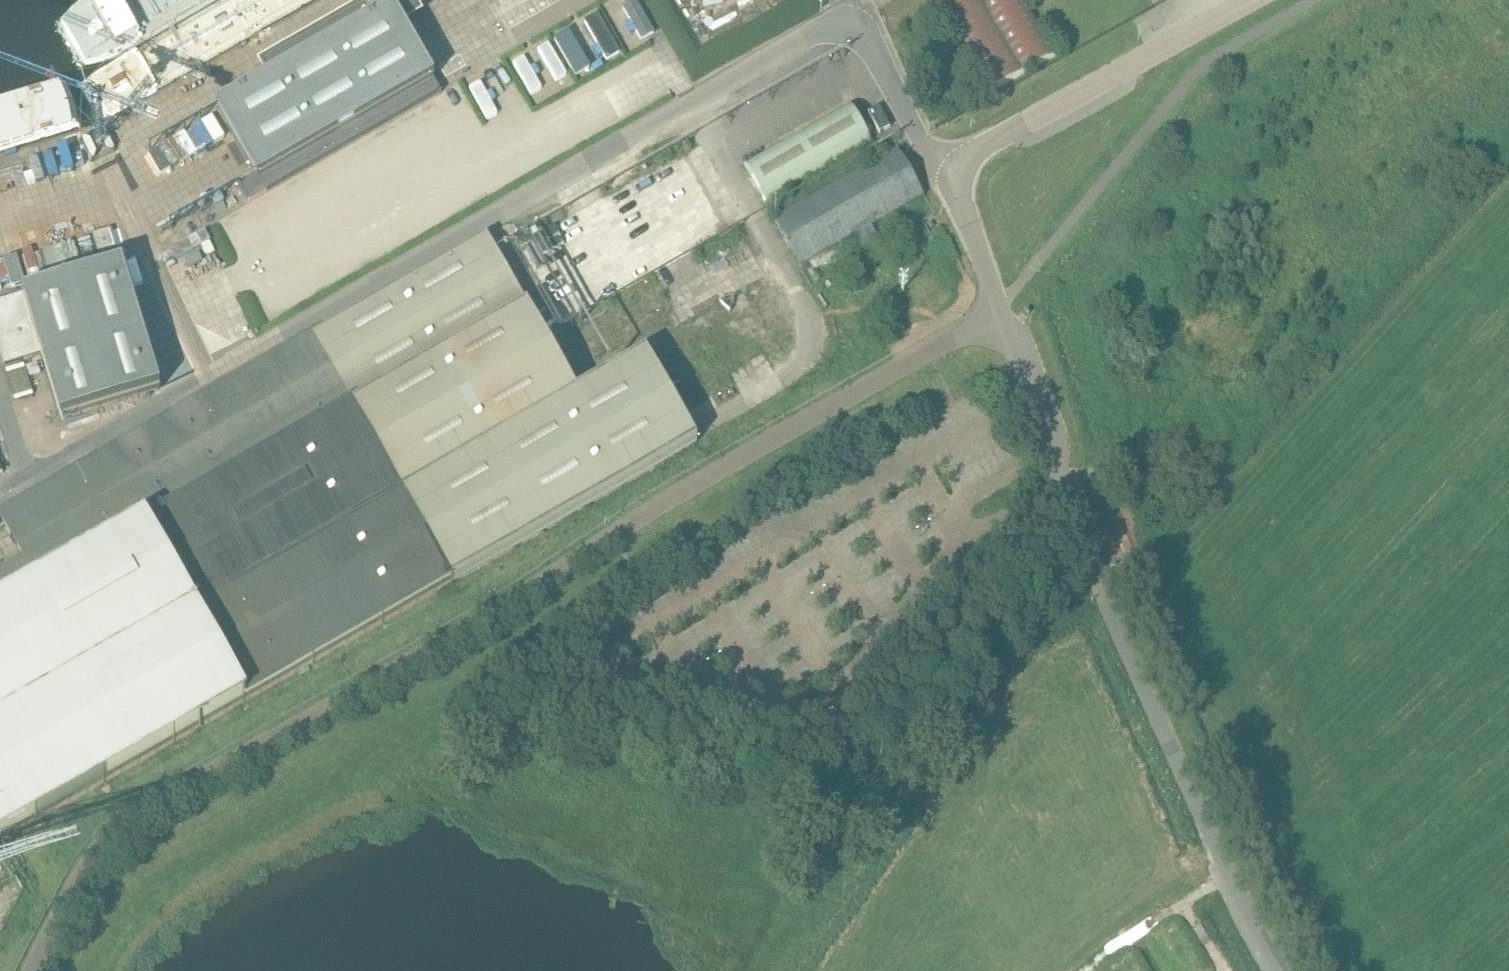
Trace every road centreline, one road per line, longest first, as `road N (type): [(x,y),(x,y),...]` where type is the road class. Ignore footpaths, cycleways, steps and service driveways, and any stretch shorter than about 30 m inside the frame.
road 1 (unclassified): [(30,970),(84,869),(132,819),(997,314)]
road 2 (unclassified): [(1280,970),(1245,910),(1112,613),(997,314)]
road 3 (unclassified): [(997,314),(958,180),(963,161),(1247,0)]

